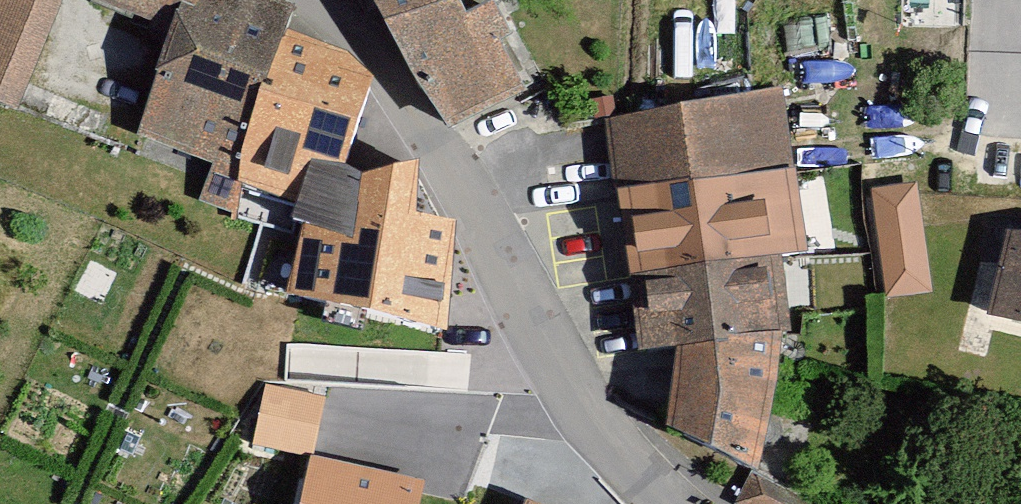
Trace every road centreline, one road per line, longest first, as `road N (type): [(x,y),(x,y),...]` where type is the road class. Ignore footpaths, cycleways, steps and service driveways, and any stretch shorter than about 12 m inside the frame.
road 1 (unclassified): [(309,0),(357,33),(523,304),(662,503)]

